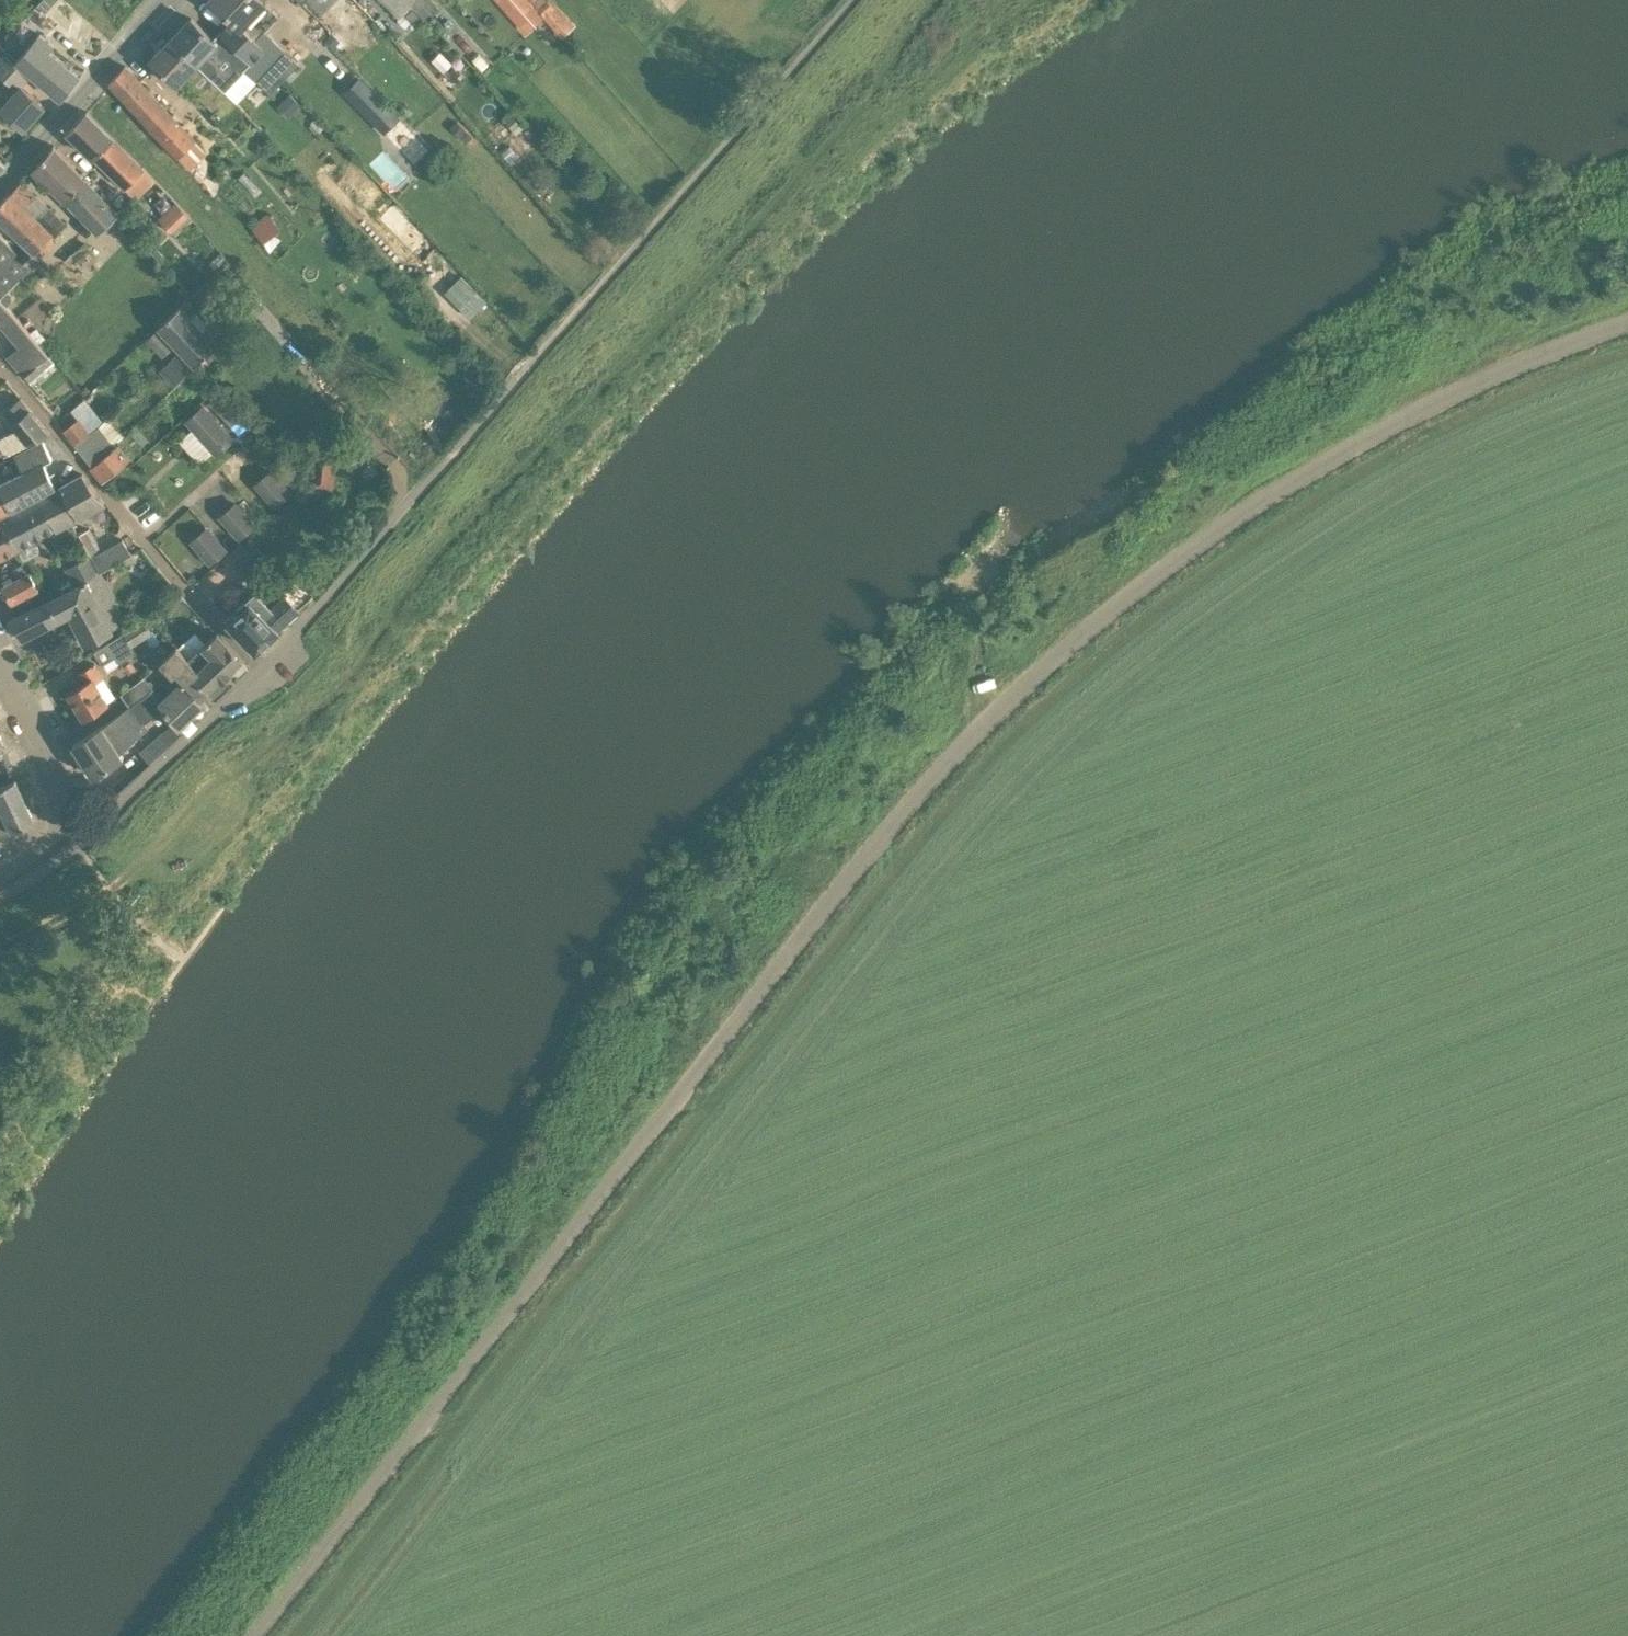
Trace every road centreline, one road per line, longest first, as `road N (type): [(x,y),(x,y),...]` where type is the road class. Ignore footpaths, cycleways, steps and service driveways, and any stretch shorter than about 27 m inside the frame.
road 1 (unclassified): [(1627,319),(1542,348),(1331,455),(1153,574),(1029,679),(912,797),(253,1635)]
road 2 (residential): [(0,896),(80,846),(261,666),(851,0)]
road 3 (residential): [(0,870),(54,838),(64,824),(64,798),(0,659)]
road 4 (residential): [(0,180),(170,0)]
road 5 (track): [(0,961),(115,896)]

